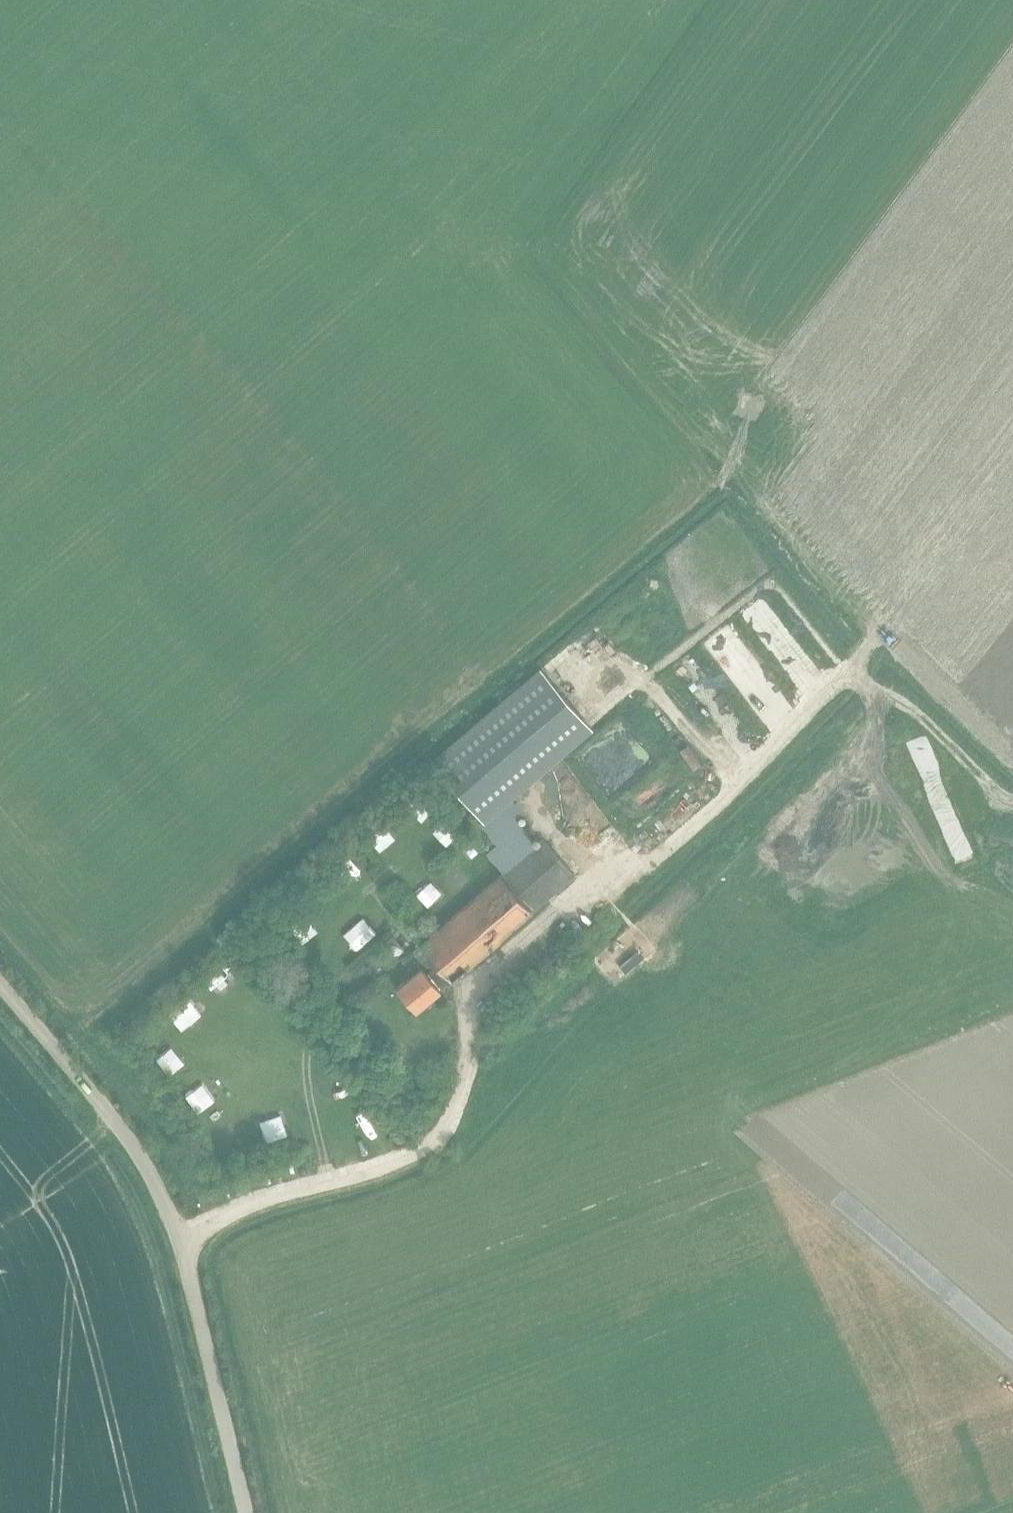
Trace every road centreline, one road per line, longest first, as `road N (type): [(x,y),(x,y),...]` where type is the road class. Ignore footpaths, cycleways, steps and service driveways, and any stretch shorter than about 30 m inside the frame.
road 1 (track): [(179,1240),(243,1209),(395,1165),(428,1146),(448,1114),(468,993),(600,874),(633,872),(682,834),(845,675)]
road 2 (unclassified): [(246,1512),(179,1240),(158,1188),(133,1144),(0,983)]

